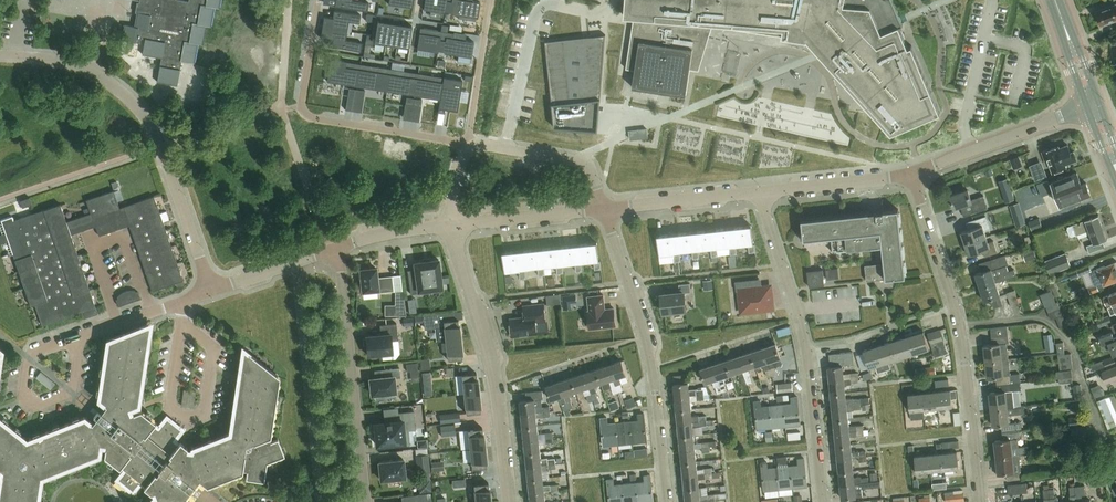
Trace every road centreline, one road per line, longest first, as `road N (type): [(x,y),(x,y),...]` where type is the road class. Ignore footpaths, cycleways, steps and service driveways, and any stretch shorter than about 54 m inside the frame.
road 1 (unclassified): [(212,292),(159,146),(126,94),(66,61),(0,58)]
road 2 (residential): [(978,501),(959,327),(910,174)]
road 3 (residential): [(821,501),(805,347),(758,192)]
road 4 (residential): [(664,501),(651,370),(605,209)]
road 5 (residential): [(469,143),(309,118),(298,104),(315,0)]
road 6 (residential): [(509,501),(491,362),(447,226)]
road 7 (residential): [(364,501),(338,249)]
road 8 (residential): [(910,174),(1093,106)]
road 9 (residential): [(605,209),(580,164),(469,143)]
road 10 (residential): [(447,226),(605,209)]
road 11 (residential): [(605,209),(758,192)]
road 12 (residential): [(758,192),(910,174)]
road 13 (residential): [(490,0),(469,143)]
road 14 (residential): [(212,292),(338,249)]

